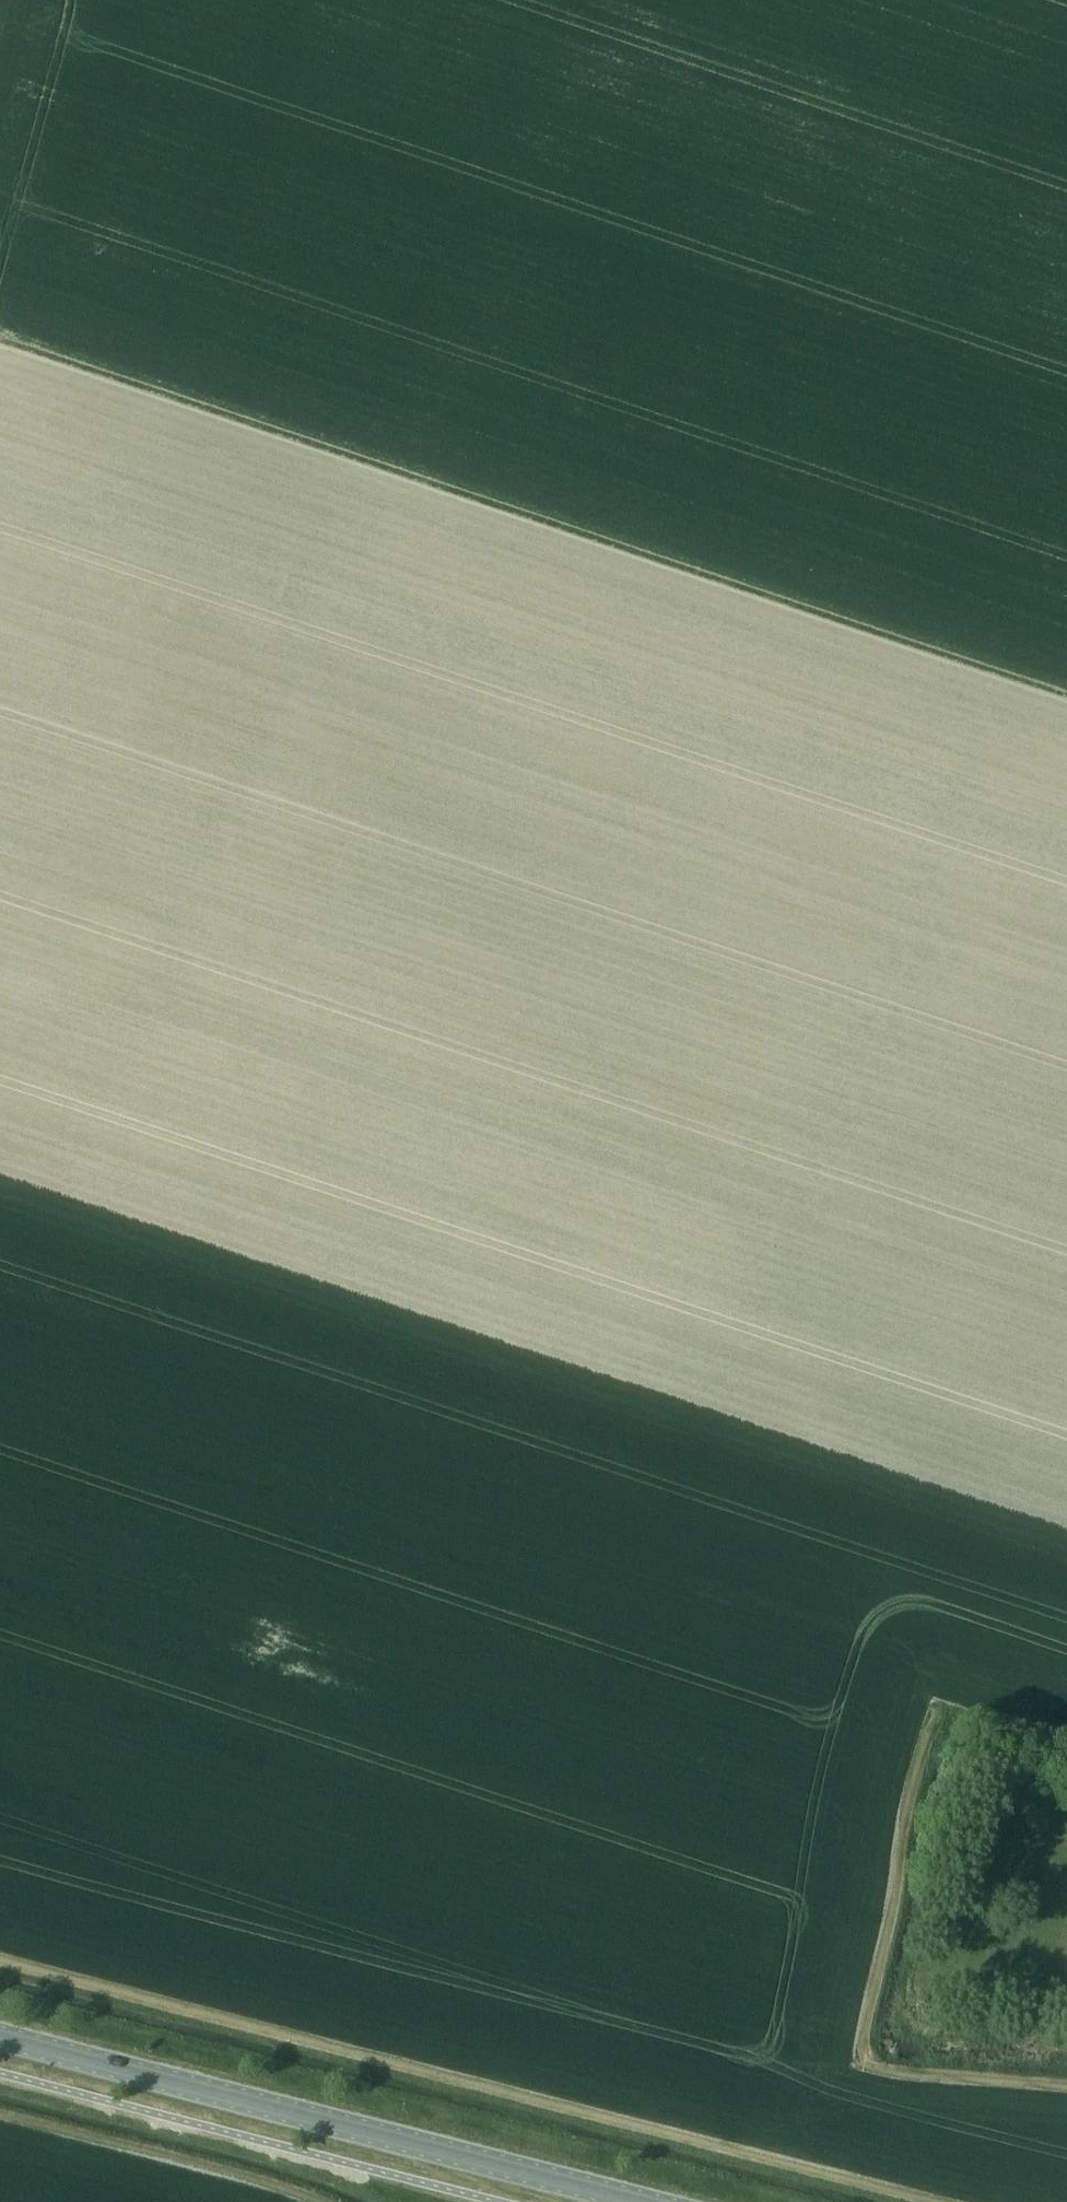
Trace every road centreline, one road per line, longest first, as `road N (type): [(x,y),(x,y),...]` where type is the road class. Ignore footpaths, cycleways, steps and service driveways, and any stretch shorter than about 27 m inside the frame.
road 1 (secondary): [(647,2201),(0,2036)]

